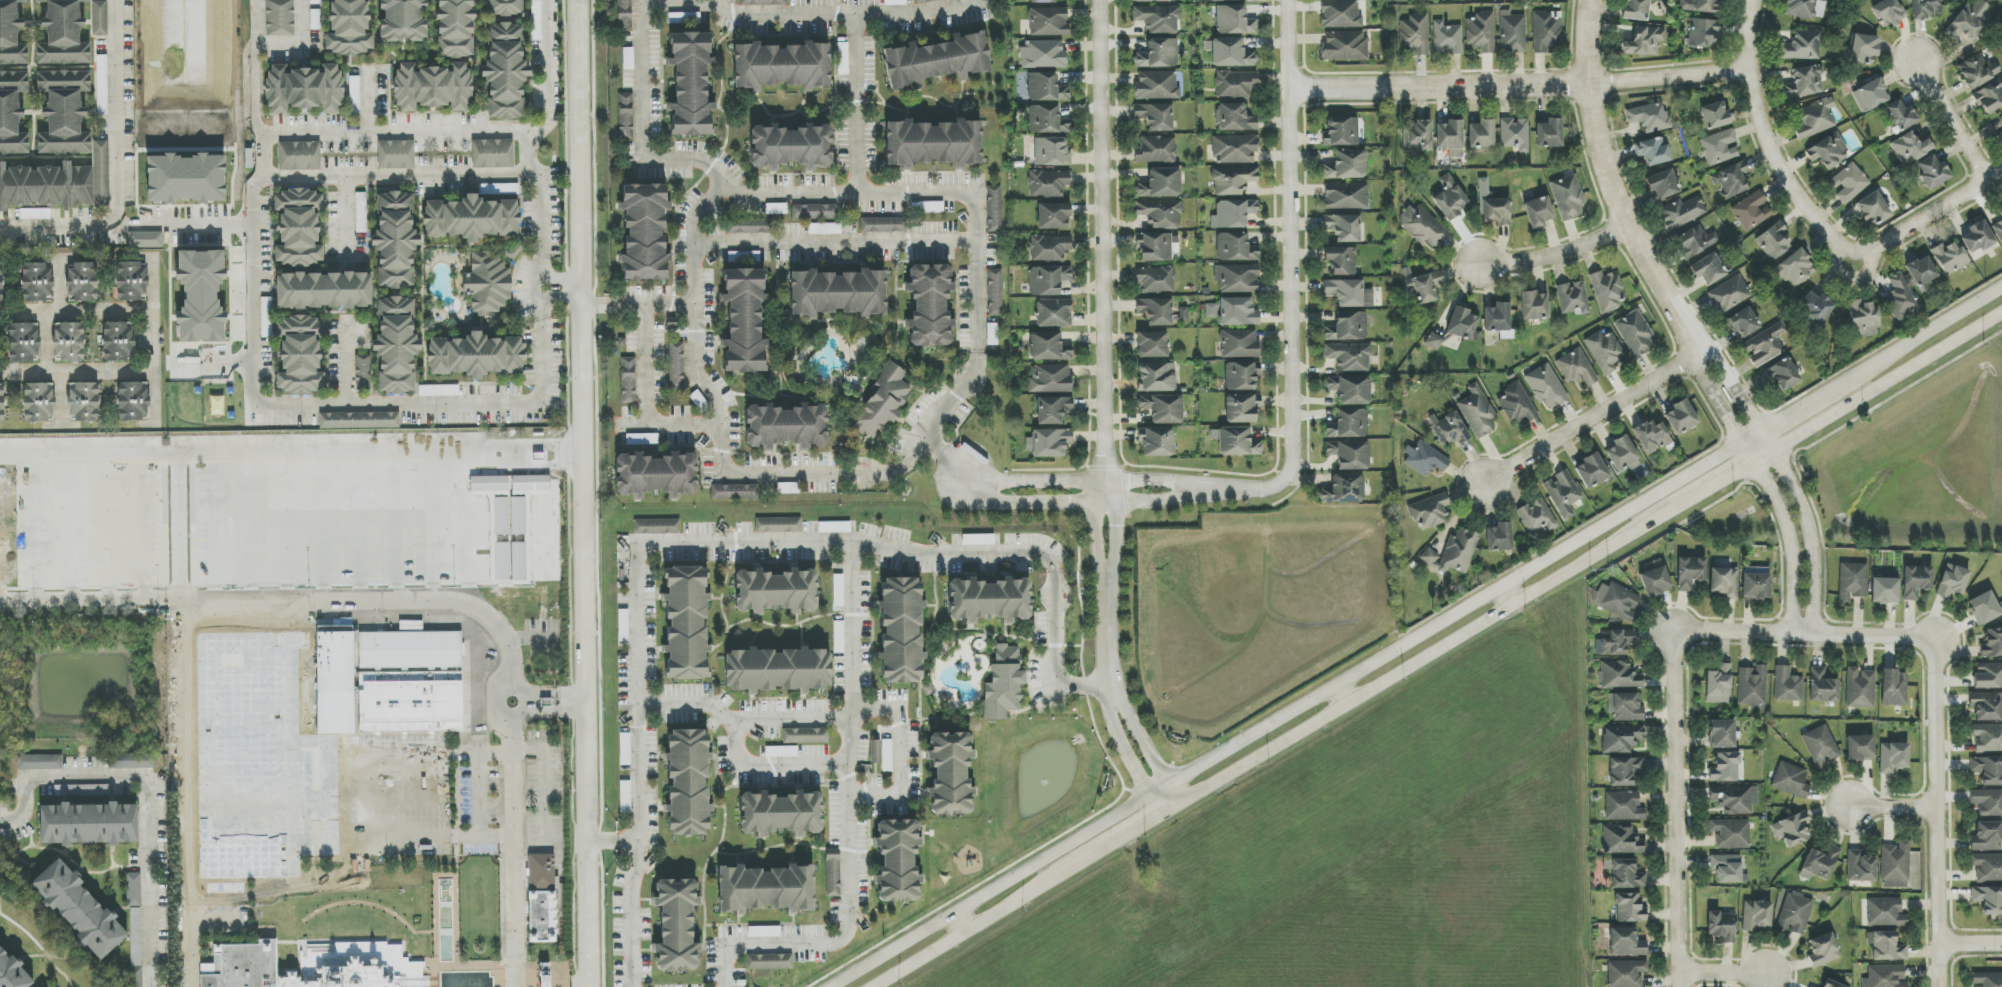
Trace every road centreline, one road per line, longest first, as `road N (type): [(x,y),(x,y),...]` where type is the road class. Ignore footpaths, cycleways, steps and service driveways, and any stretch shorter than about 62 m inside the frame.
road 1 (tertiary): [(1741,444),(830,986)]
road 2 (tertiary): [(588,986),(577,0)]
road 3 (residential): [(1100,0),(1109,687)]
road 4 (tertiary): [(1167,811),(1661,517)]
road 5 (residential): [(1284,481),(1293,458),(1286,0)]
road 6 (residential): [(1750,71),(1587,86),(1288,90)]
road 7 (residential): [(1590,0),(1587,86),(1600,163),(1624,225),(1713,373)]
road 8 (residential): [(1677,632),(1679,986)]
road 9 (residential): [(1941,986),(1932,644)]
road 10 (residential): [(1284,481),(1241,493),(1004,490),(968,471)]
road 11 (residential): [(1702,353),(1470,494)]
road 12 (residential): [(1839,244),(1768,144),(1750,71),(1753,0)]
road 13 (tertiary): [(1773,449),(2001,314)]
road 14 (residential): [(1932,644),(1677,632)]
road 15 (tertiary): [(876,986),(1072,869)]
road 16 (residential): [(2001,172),(1854,267),(1839,244)]
road 17 (tertiary): [(2001,289),(1828,391)]
road 18 (residential): [(1810,636),(1807,524),(1773,449)]
road 19 (residential): [(1752,463),(1789,539),(1790,636)]
road 20 (residential): [(0,371),(155,371)]
road 21 (residential): [(153,309),(0,311)]
road 22 (residential): [(1624,225),(1545,258),(1480,266)]
road 23 (residential): [(1989,180),(1913,51)]
road 24 (residential): [(1109,687),(1116,735),(1140,782),(1157,793)]

